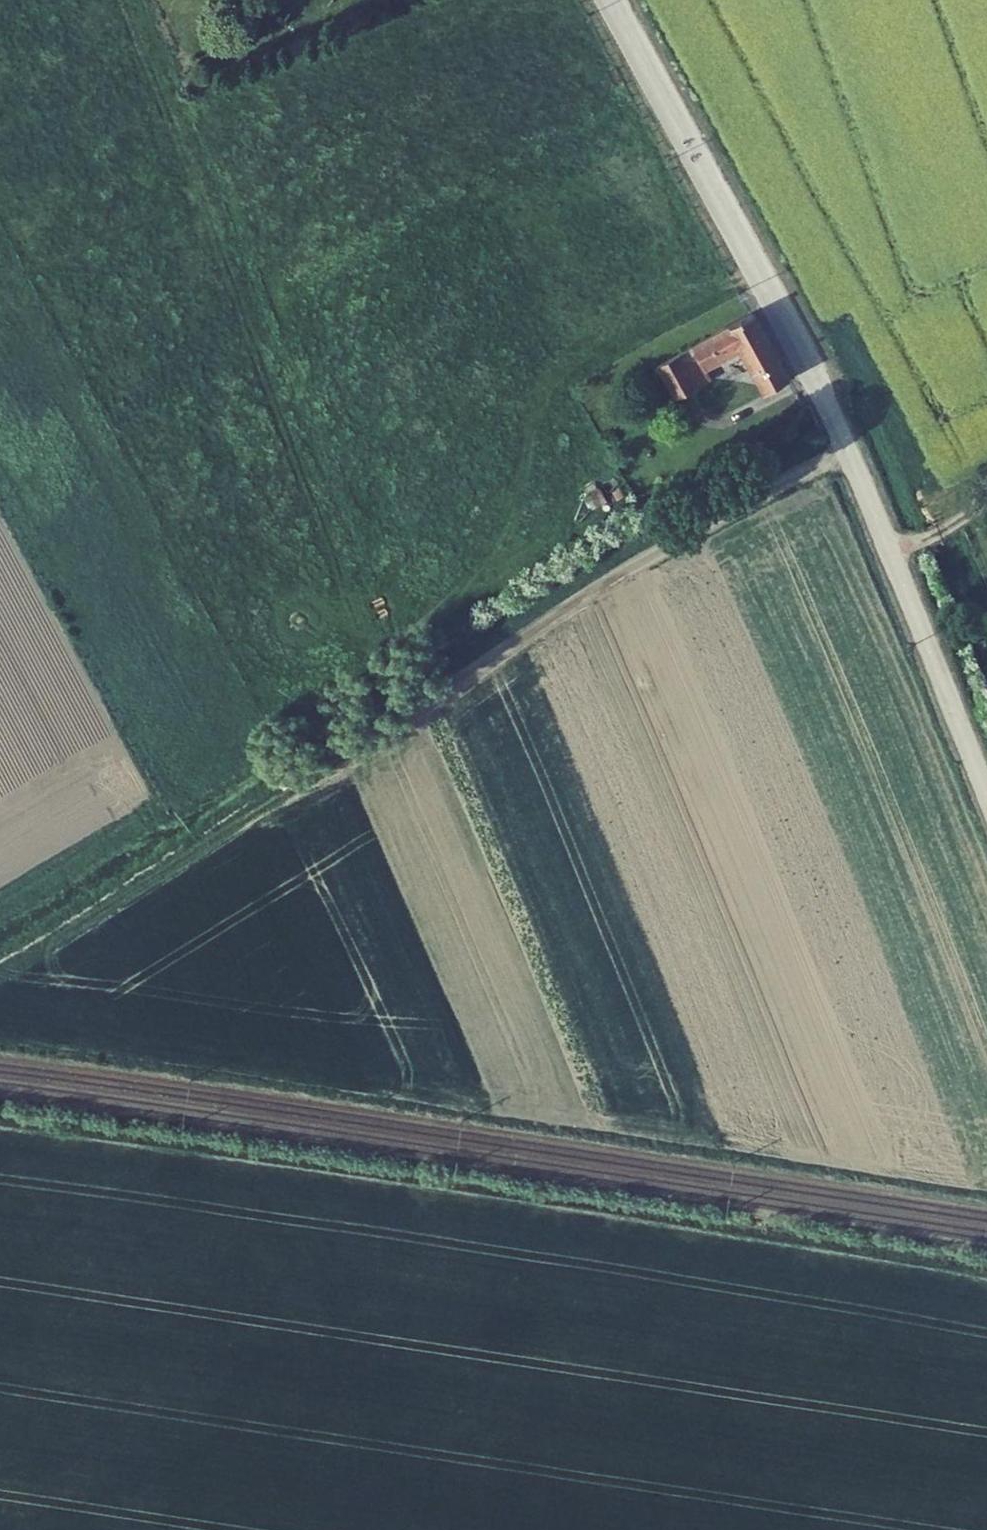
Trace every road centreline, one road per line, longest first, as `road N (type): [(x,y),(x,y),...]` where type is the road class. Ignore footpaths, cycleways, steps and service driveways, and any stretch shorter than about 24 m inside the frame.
road 1 (residential): [(609,0),(804,355),(894,558)]
road 2 (unclassified): [(894,558),(986,789)]

